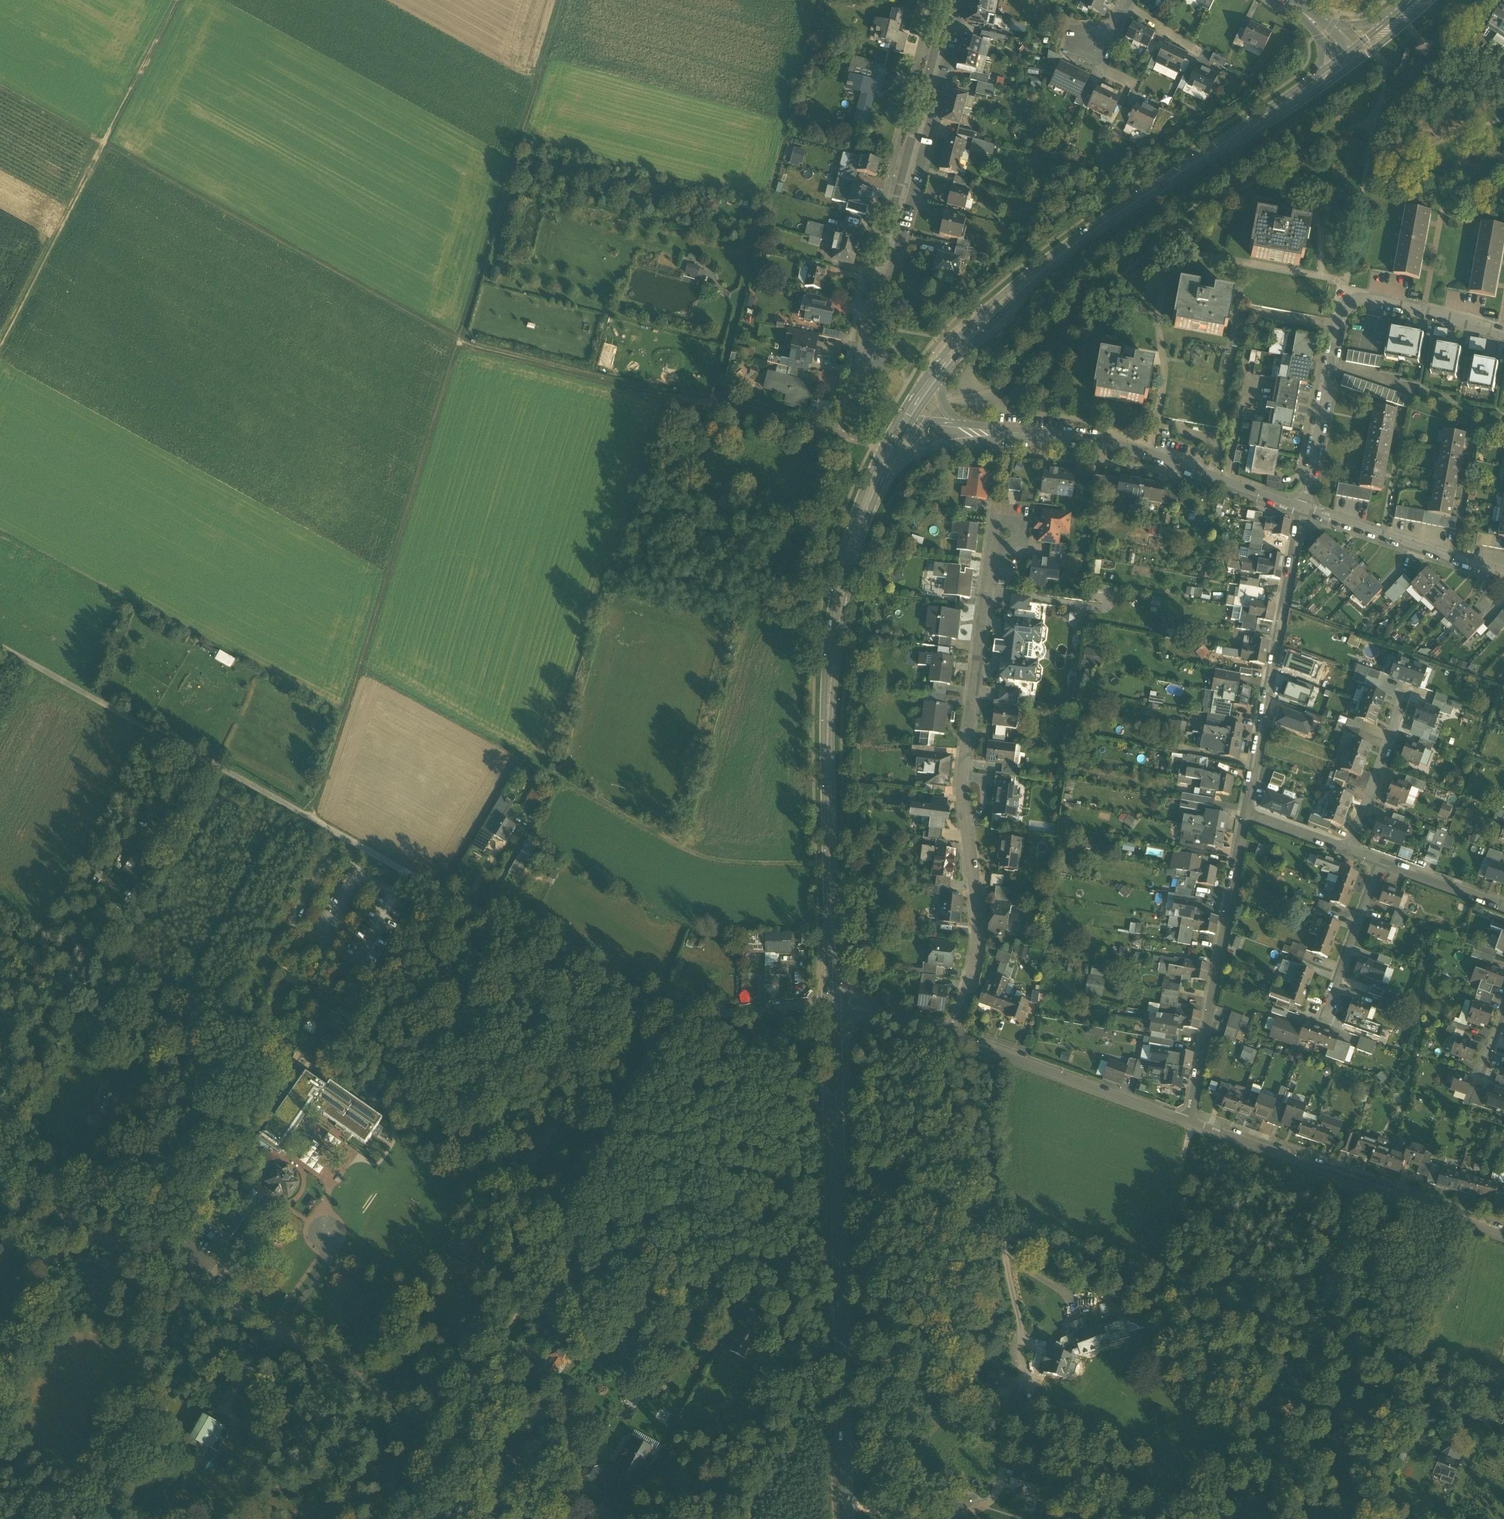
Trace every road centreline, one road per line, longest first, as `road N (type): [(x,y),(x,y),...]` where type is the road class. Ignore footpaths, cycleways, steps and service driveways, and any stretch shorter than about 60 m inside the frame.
road 1 (track): [(0,89),(459,343),(874,445)]
road 2 (track): [(314,820),(564,0)]
road 3 (residential): [(684,1017),(0,646)]
road 4 (track): [(838,1159),(1158,1261),(1503,1396)]
road 5 (residential): [(0,1180),(454,1432)]
road 6 (secondary): [(837,999),(848,1518)]
road 7 (residential): [(948,1035),(975,967),(977,914),(961,787),(989,573),(1006,531)]
road 8 (secondary): [(863,515),(838,656),(837,999)]
road 9 (residential): [(684,1017),(454,1432)]
road 10 (secondary): [(1310,89),(1065,253),(989,317),(943,369)]
road 11 (track): [(714,407),(821,0)]
road 12 (track): [(0,350),(184,0)]
road 13 (residential): [(951,0),(867,324),(875,365)]
road 14 (residential): [(1302,509),(1341,314),(1351,302),(1503,332)]
road 15 (residential): [(1503,1233),(1192,1121)]
road 16 (residential): [(1192,1121),(1246,814)]
road 17 (residential): [(1246,814),(1302,509)]
road 18 (residential): [(1302,509),(1130,448),(1028,434)]
road 19 (track): [(838,868),(708,859),(575,787)]
road 20 (residential): [(1192,1121),(948,1035)]
road 21 (residential): [(1503,574),(1302,509)]
road 22 (residential): [(454,1432),(609,1518)]
road 23 (residential): [(1382,861),(1326,1021)]
road 24 (residential): [(1351,850),(1404,694)]
road 25 (residential): [(837,999),(684,1017)]
road 26 (residential): [(1382,861),(1503,903)]

